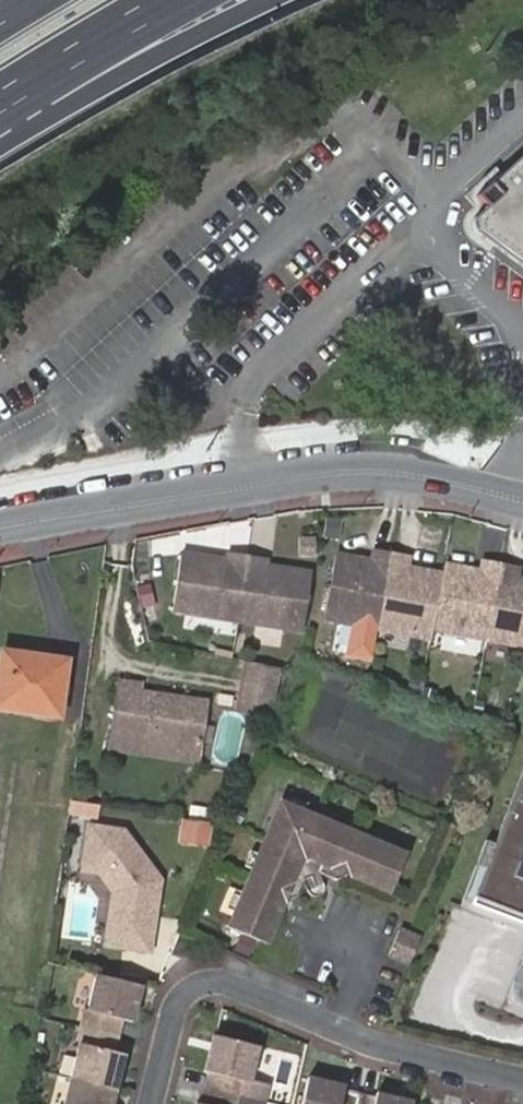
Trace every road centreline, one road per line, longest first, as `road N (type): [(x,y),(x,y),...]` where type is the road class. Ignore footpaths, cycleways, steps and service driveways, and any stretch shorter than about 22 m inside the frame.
road 1 (residential): [(0,526),(347,473),(433,478),(522,499)]
road 2 (residential): [(522,1079),(364,1040),(217,982),(198,984),(175,1010),(151,1103)]
road 3 (motorway): [(0,145),(282,0)]
road 4 (motorway): [(0,100),(169,0)]

